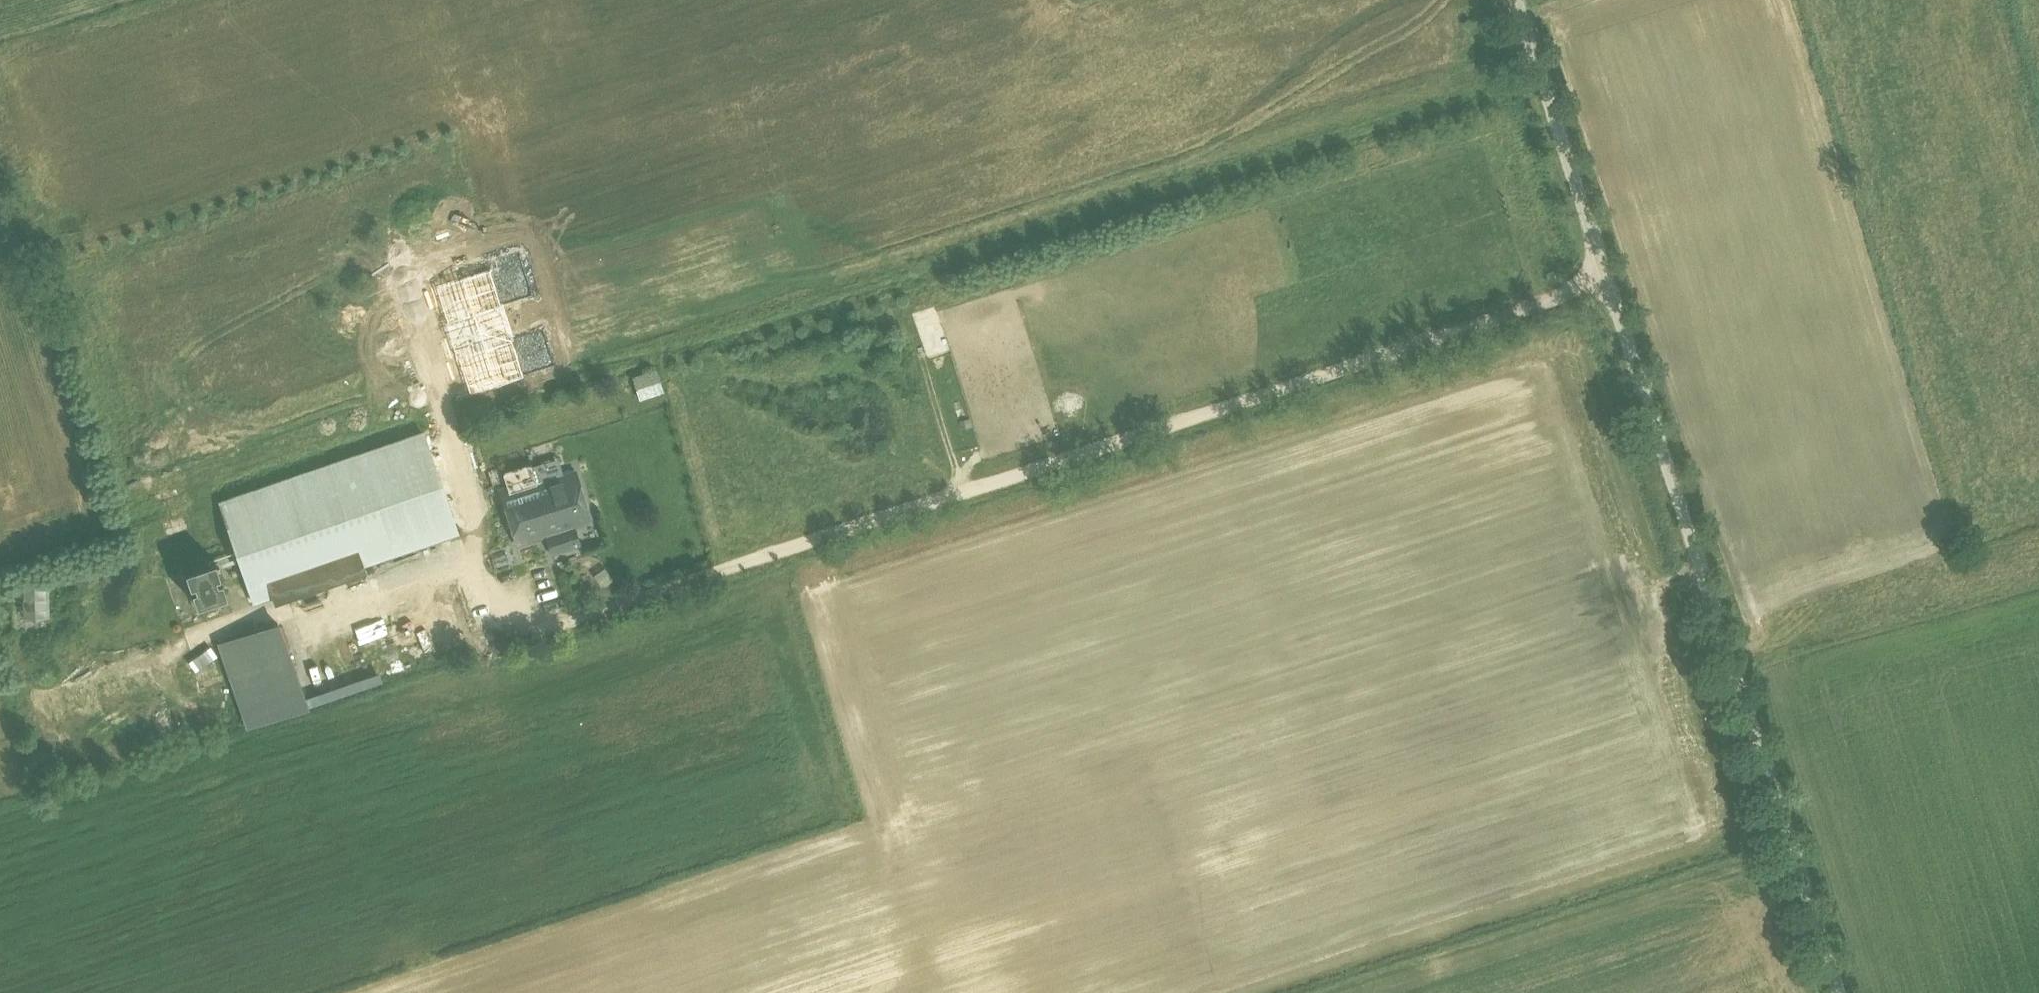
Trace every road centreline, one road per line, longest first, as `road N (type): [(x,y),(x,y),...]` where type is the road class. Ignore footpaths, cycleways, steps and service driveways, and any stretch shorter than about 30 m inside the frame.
road 1 (track): [(539,632),(1607,296)]
road 2 (unclassified): [(1837,992),(1515,0)]

